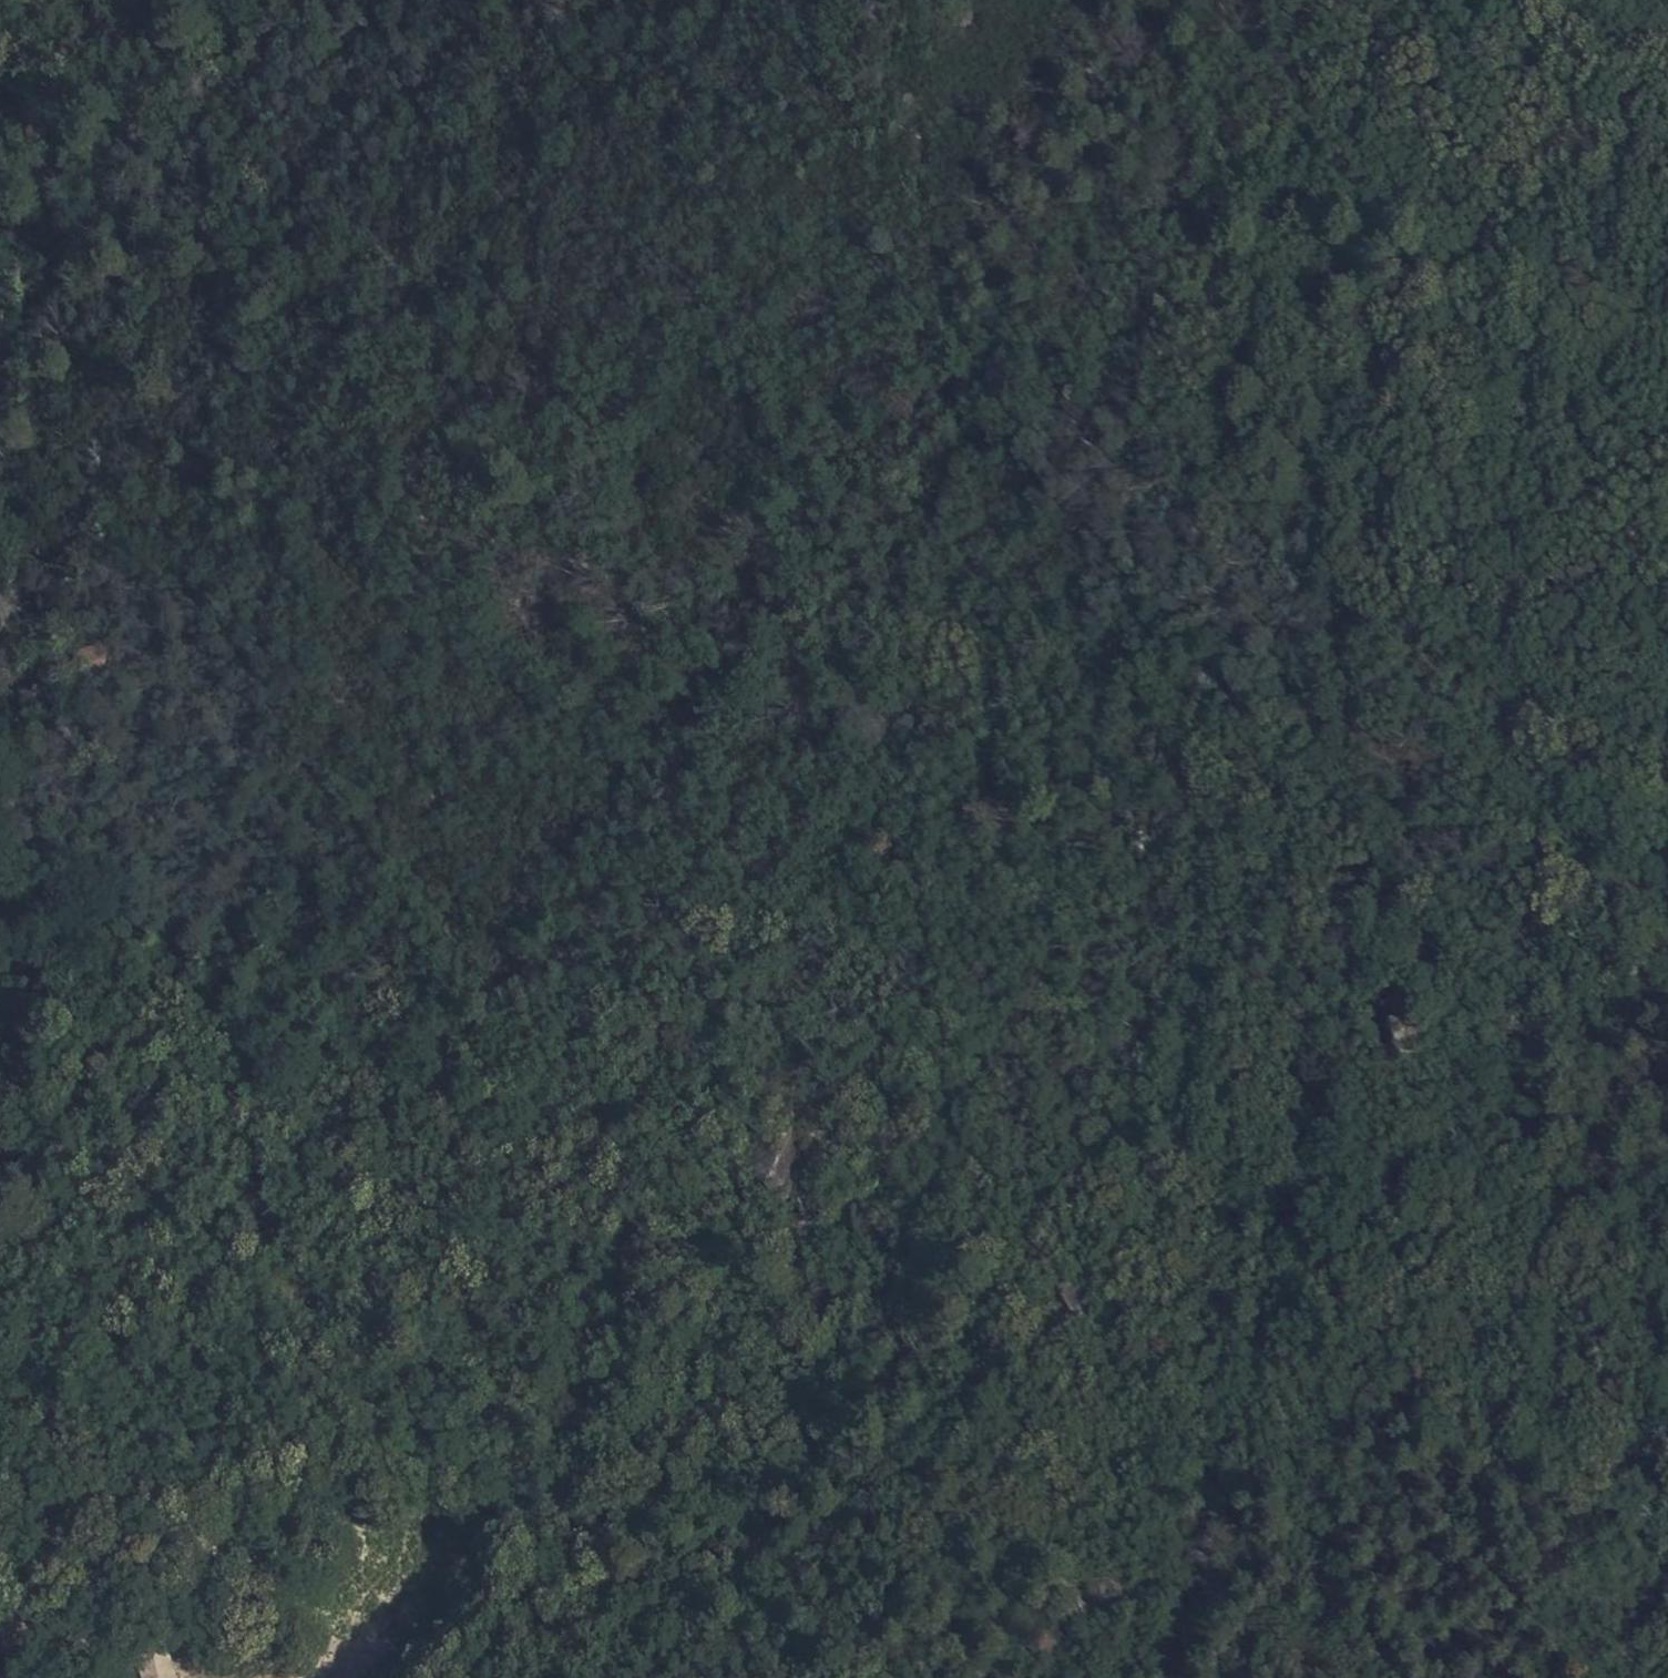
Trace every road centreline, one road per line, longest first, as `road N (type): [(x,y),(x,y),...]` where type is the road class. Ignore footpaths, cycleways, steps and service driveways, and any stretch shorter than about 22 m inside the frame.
road 1 (track): [(0,1589),(110,1649),(121,1677)]

